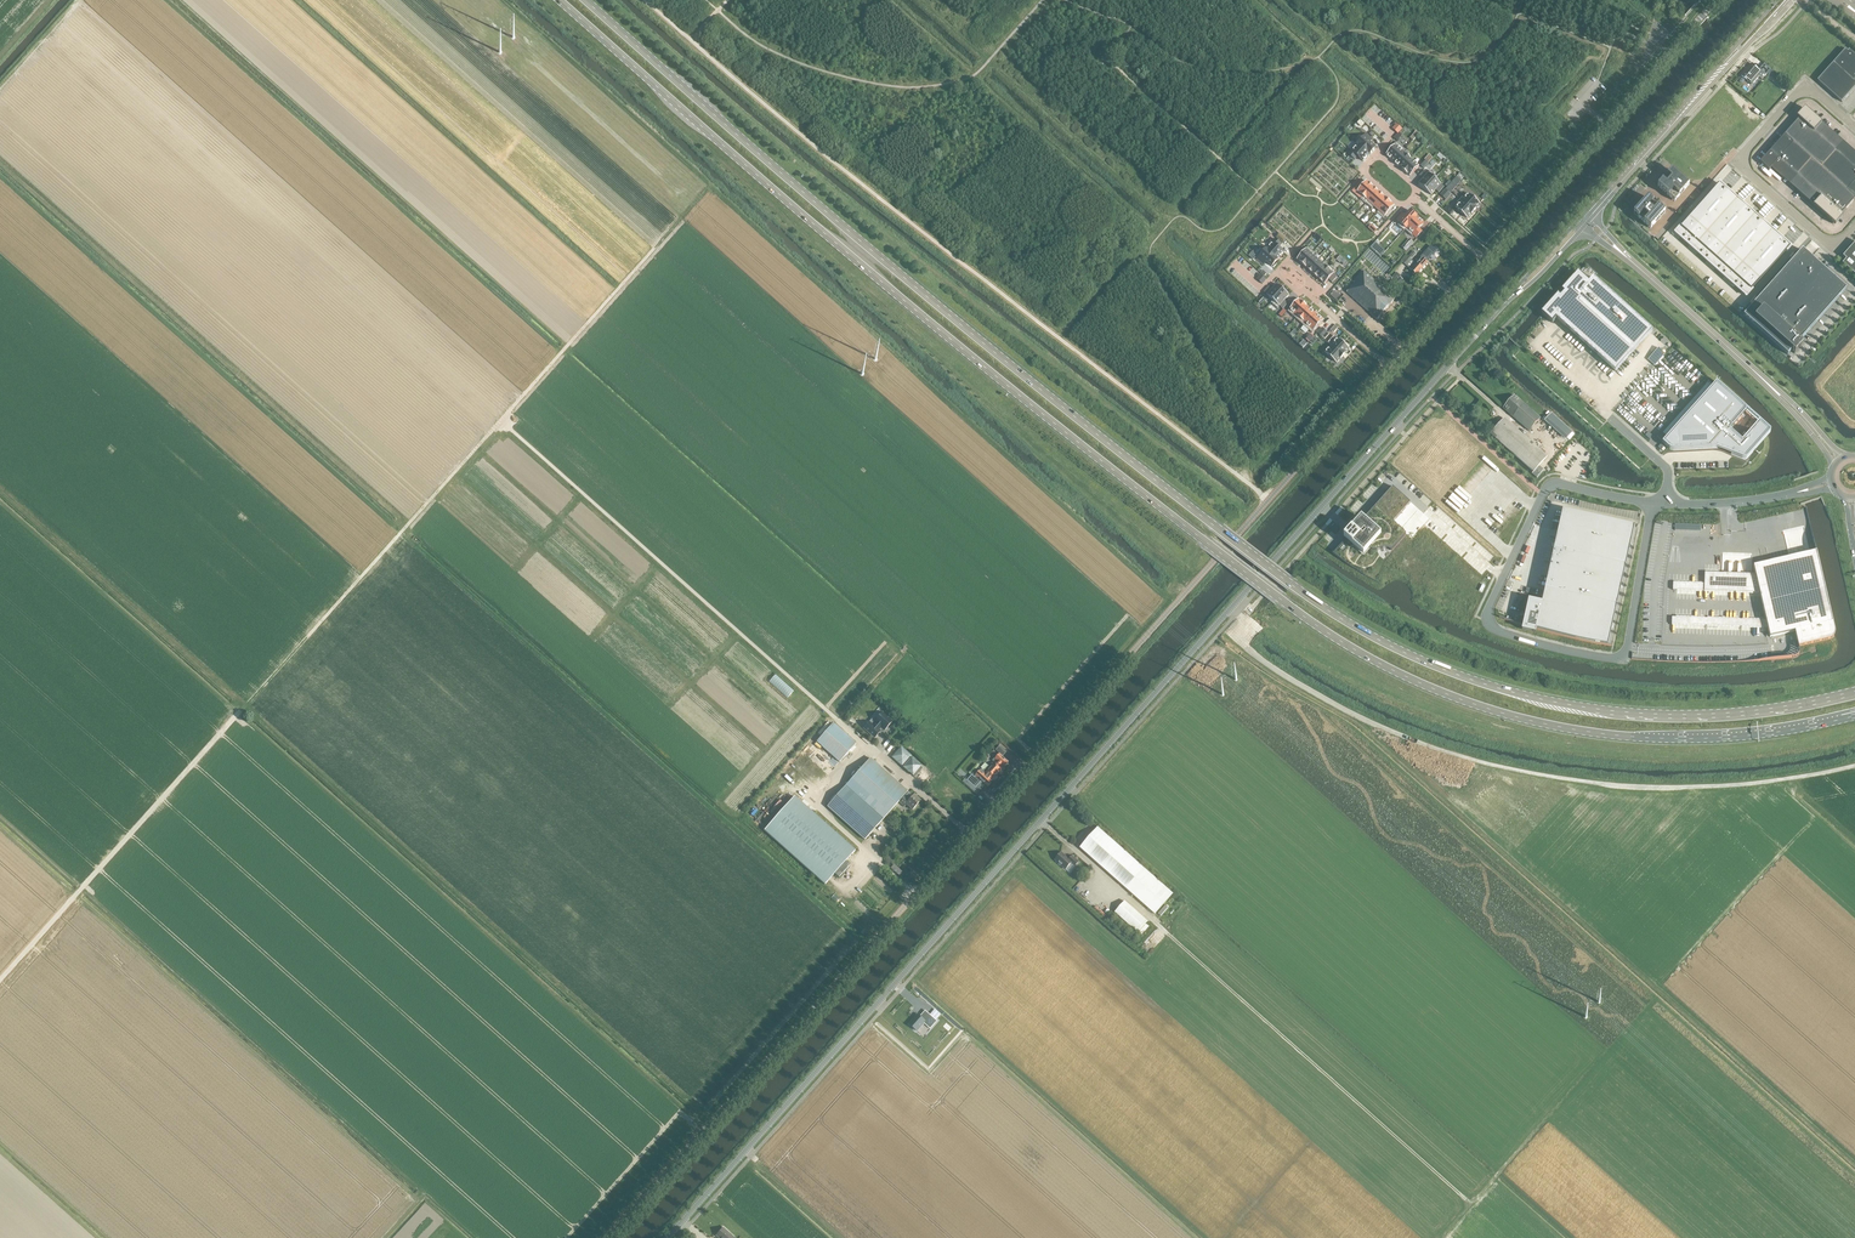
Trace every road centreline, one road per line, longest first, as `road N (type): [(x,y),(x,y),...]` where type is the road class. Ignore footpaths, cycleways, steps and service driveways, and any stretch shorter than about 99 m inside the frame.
road 1 (primary): [(559,0),(1044,414),(1282,600),(1385,666),(1473,702),(1594,732),(1760,734),(1854,715)]
road 2 (primary): [(1854,693),(1718,716),(1612,713),(1502,689),(1356,628),(1218,528),(905,278),(586,0)]
road 3 (tertiary): [(667,1237),(1586,221)]
road 4 (unclassified): [(607,1237),(1389,365)]
road 5 (track): [(1854,765),(1761,783),(1673,787),(1530,773),(1379,726),(1246,647),(1242,618),(1461,377),(1449,365)]
road 6 (track): [(407,526),(0,980)]
road 7 (unclassified): [(1559,483),(1542,495),(1490,609),(1500,631),(1545,646),(1624,655),(1653,501)]
road 8 (track): [(839,720),(501,420)]
road 9 (track): [(1168,933),(1466,1199)]
road 10 (unclassified): [(1485,259),(1717,0)]
road 11 (unclassified): [(1854,229),(1835,250),(1736,164),(1805,86),(1854,129)]
road 12 (tertiary): [(1586,221),(1788,0)]
road 13 (tertiary): [(1773,388),(1586,221)]
road 14 (track): [(668,234),(501,420)]
road 15 (track): [(1257,191),(1108,60)]
road 16 (track): [(874,858),(815,805),(867,746)]
road 17 (unclassified): [(1389,365),(1485,259)]
road 18 (track): [(501,420),(407,526)]
road 19 (unclassified): [(1801,491),(1665,502)]
road 20 (track): [(970,833),(867,746)]

